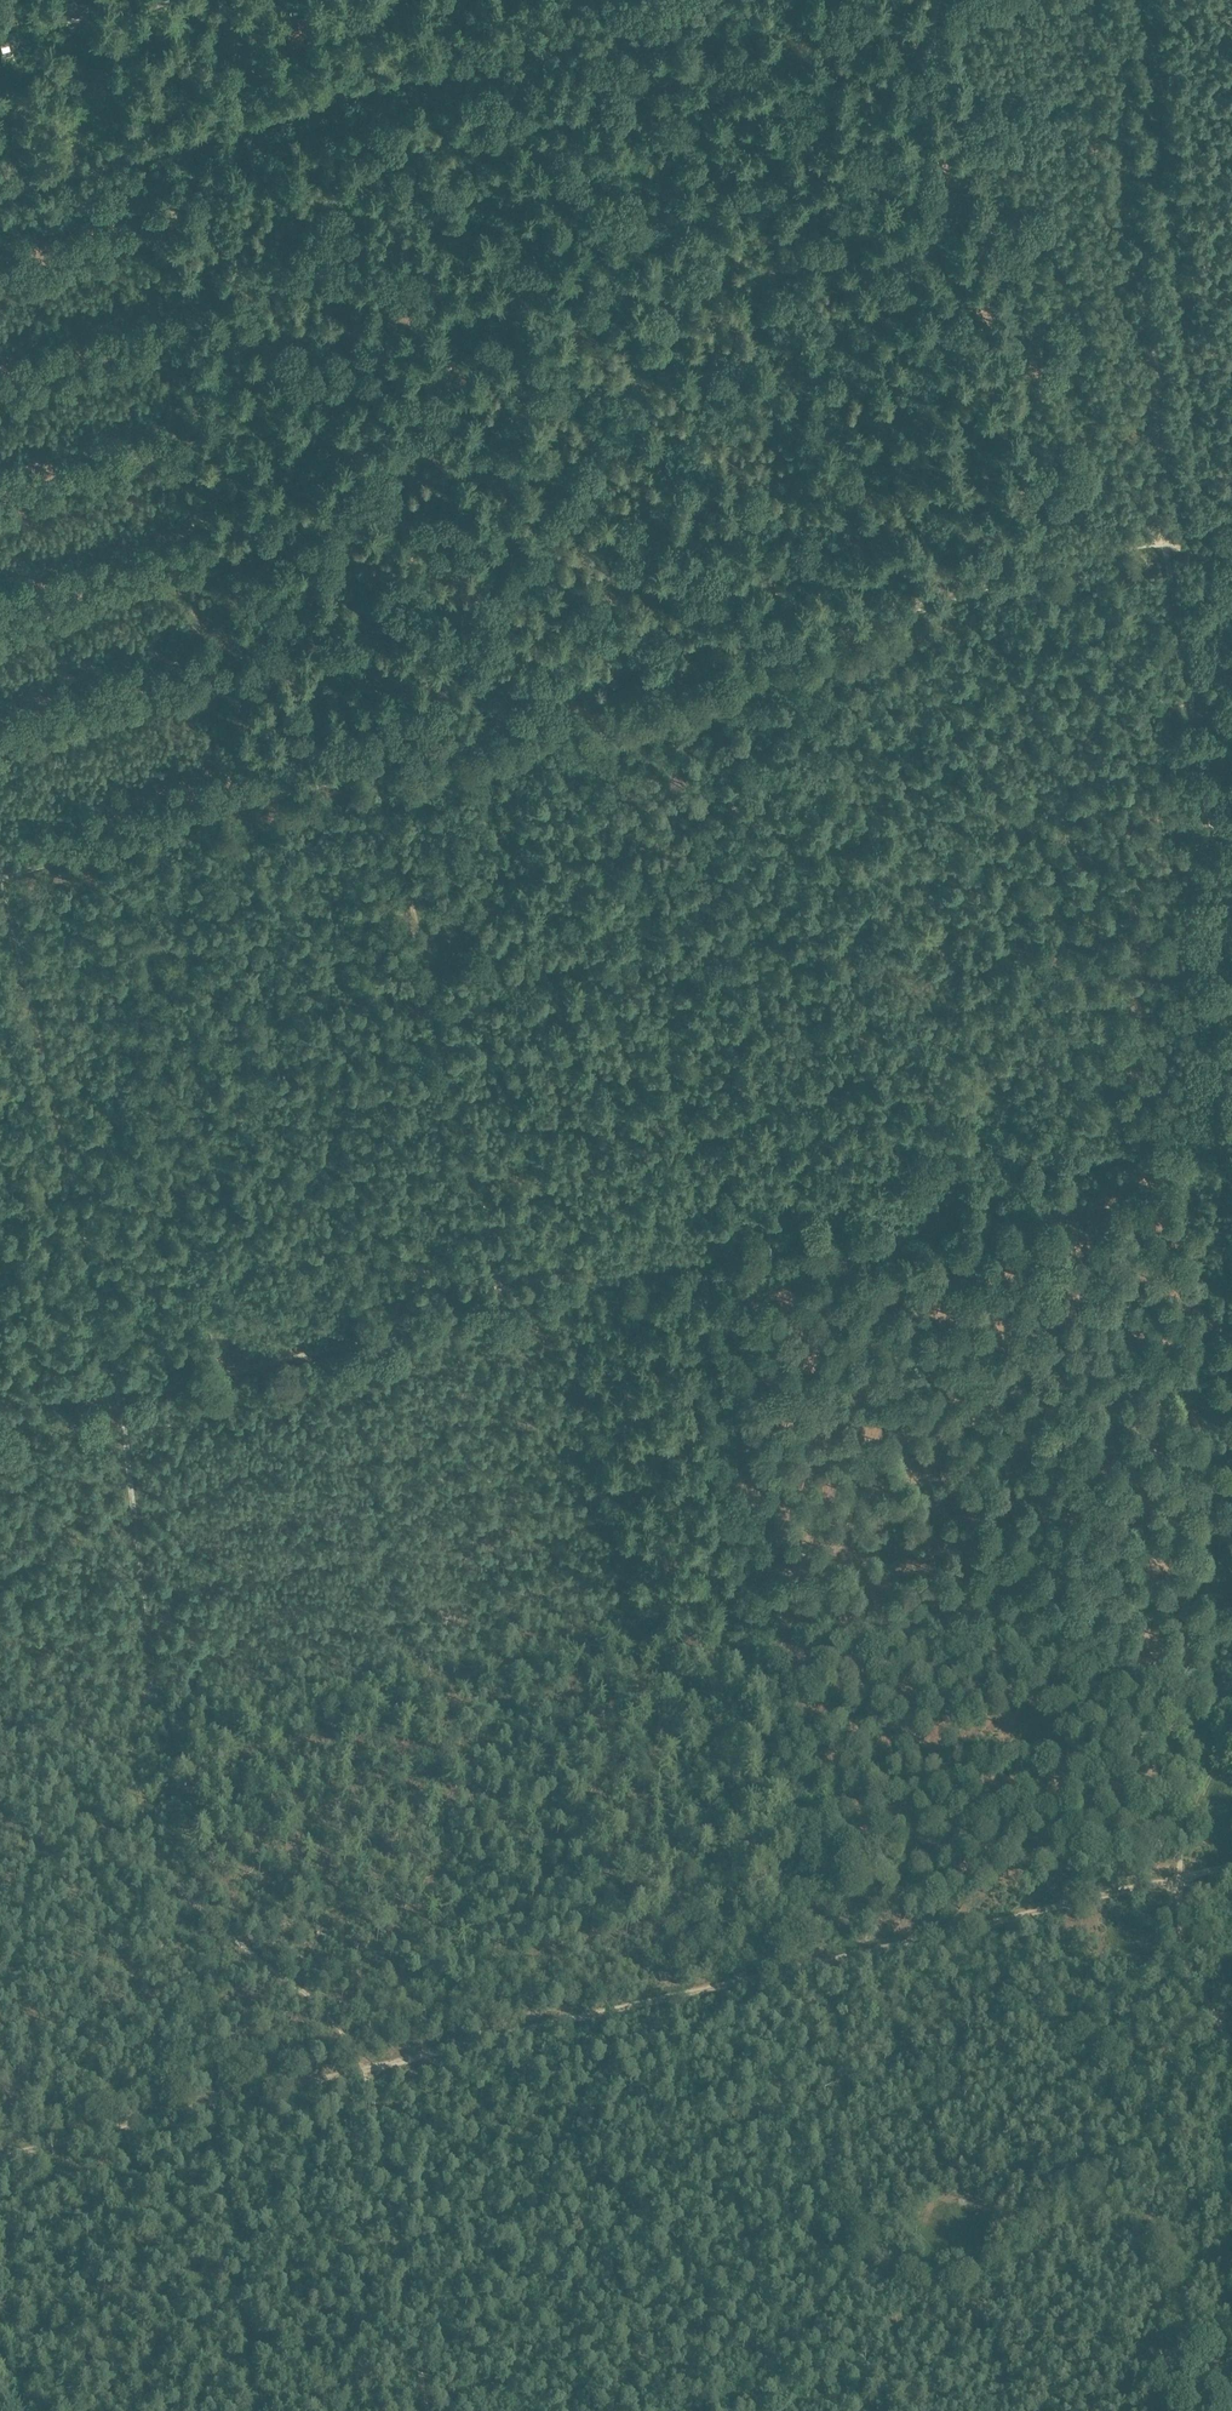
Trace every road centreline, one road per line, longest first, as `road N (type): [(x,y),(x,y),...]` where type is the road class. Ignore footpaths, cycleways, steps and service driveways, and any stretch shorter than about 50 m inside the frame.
road 1 (track): [(0,872),(121,1397),(154,1667),(133,1742),(134,1772),(153,1843),(184,1894),(311,1998),(364,2071),(0,2157)]
road 2 (track): [(0,879),(1162,539),(1190,551),(1231,548)]
road 3 (track): [(0,1399),(121,1397),(1216,1134)]
road 4 (track): [(1231,1865),(364,2071),(426,2410)]
road 5 (track): [(1231,1611),(1215,846),(1193,775),(1188,666),(1162,539)]
road 6 (unclassified): [(0,192),(692,0)]
road 7 (track): [(595,706),(592,622),(612,585),(564,333),(530,45)]
road 8 (track): [(377,770),(504,1307)]
road 9 (track): [(1231,2047),(1189,1968),(1179,1903),(1189,1816),(1231,1716)]

